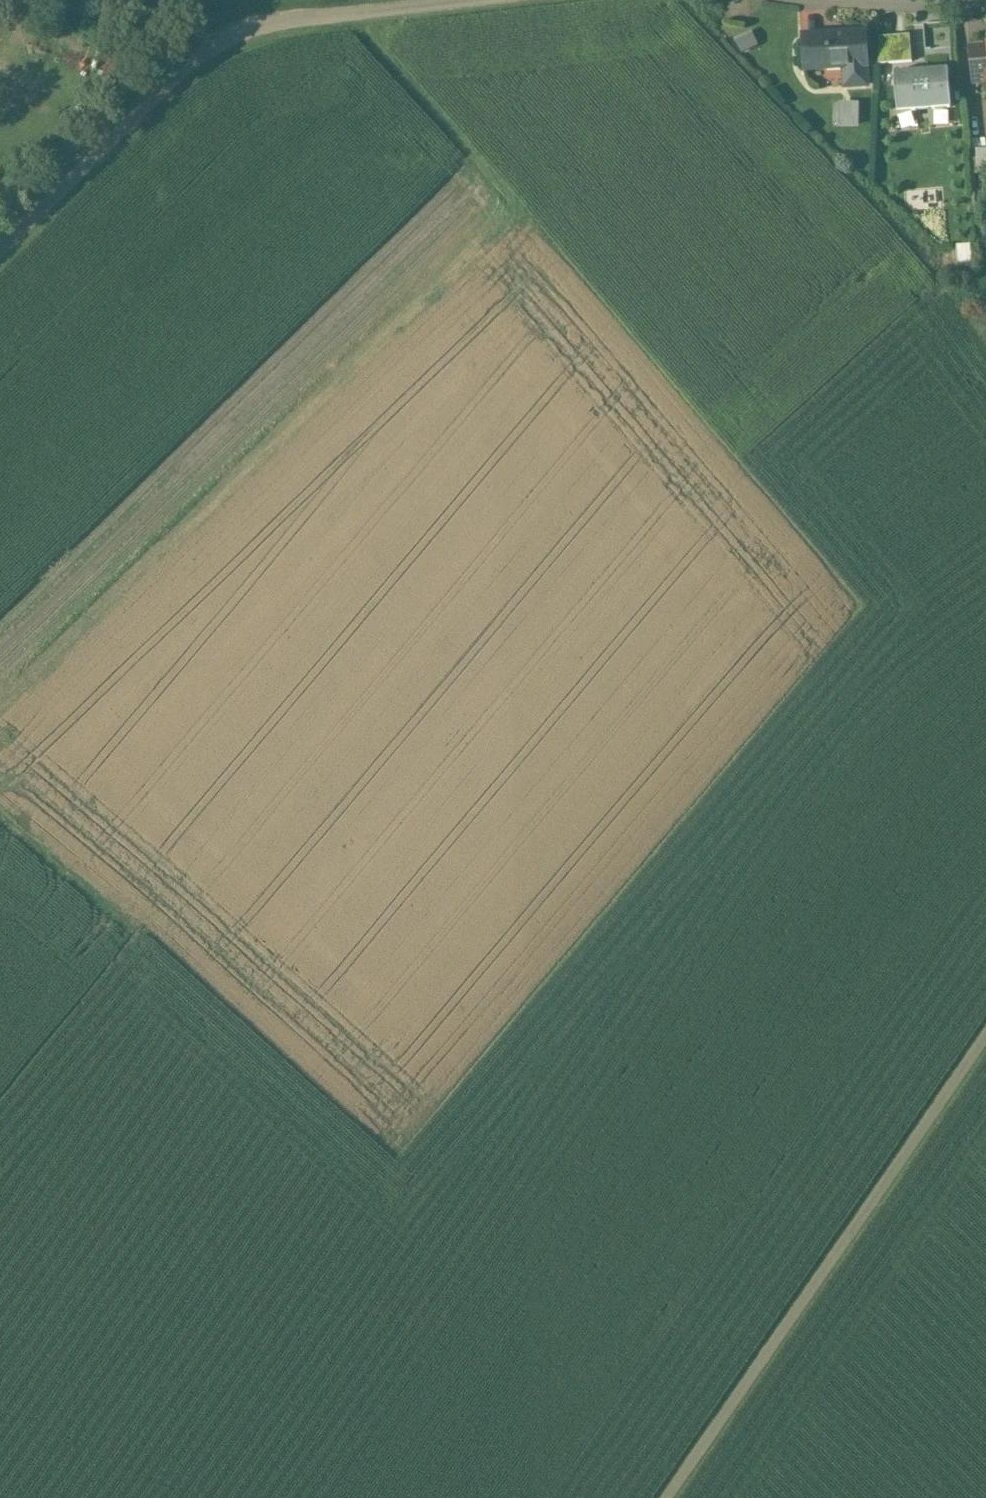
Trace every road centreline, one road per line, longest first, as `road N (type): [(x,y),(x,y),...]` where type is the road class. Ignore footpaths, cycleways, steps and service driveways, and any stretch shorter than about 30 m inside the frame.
road 1 (unclassified): [(985,1033),(667,1497)]
road 2 (unclassified): [(0,249),(214,44),(251,25),(463,0)]

